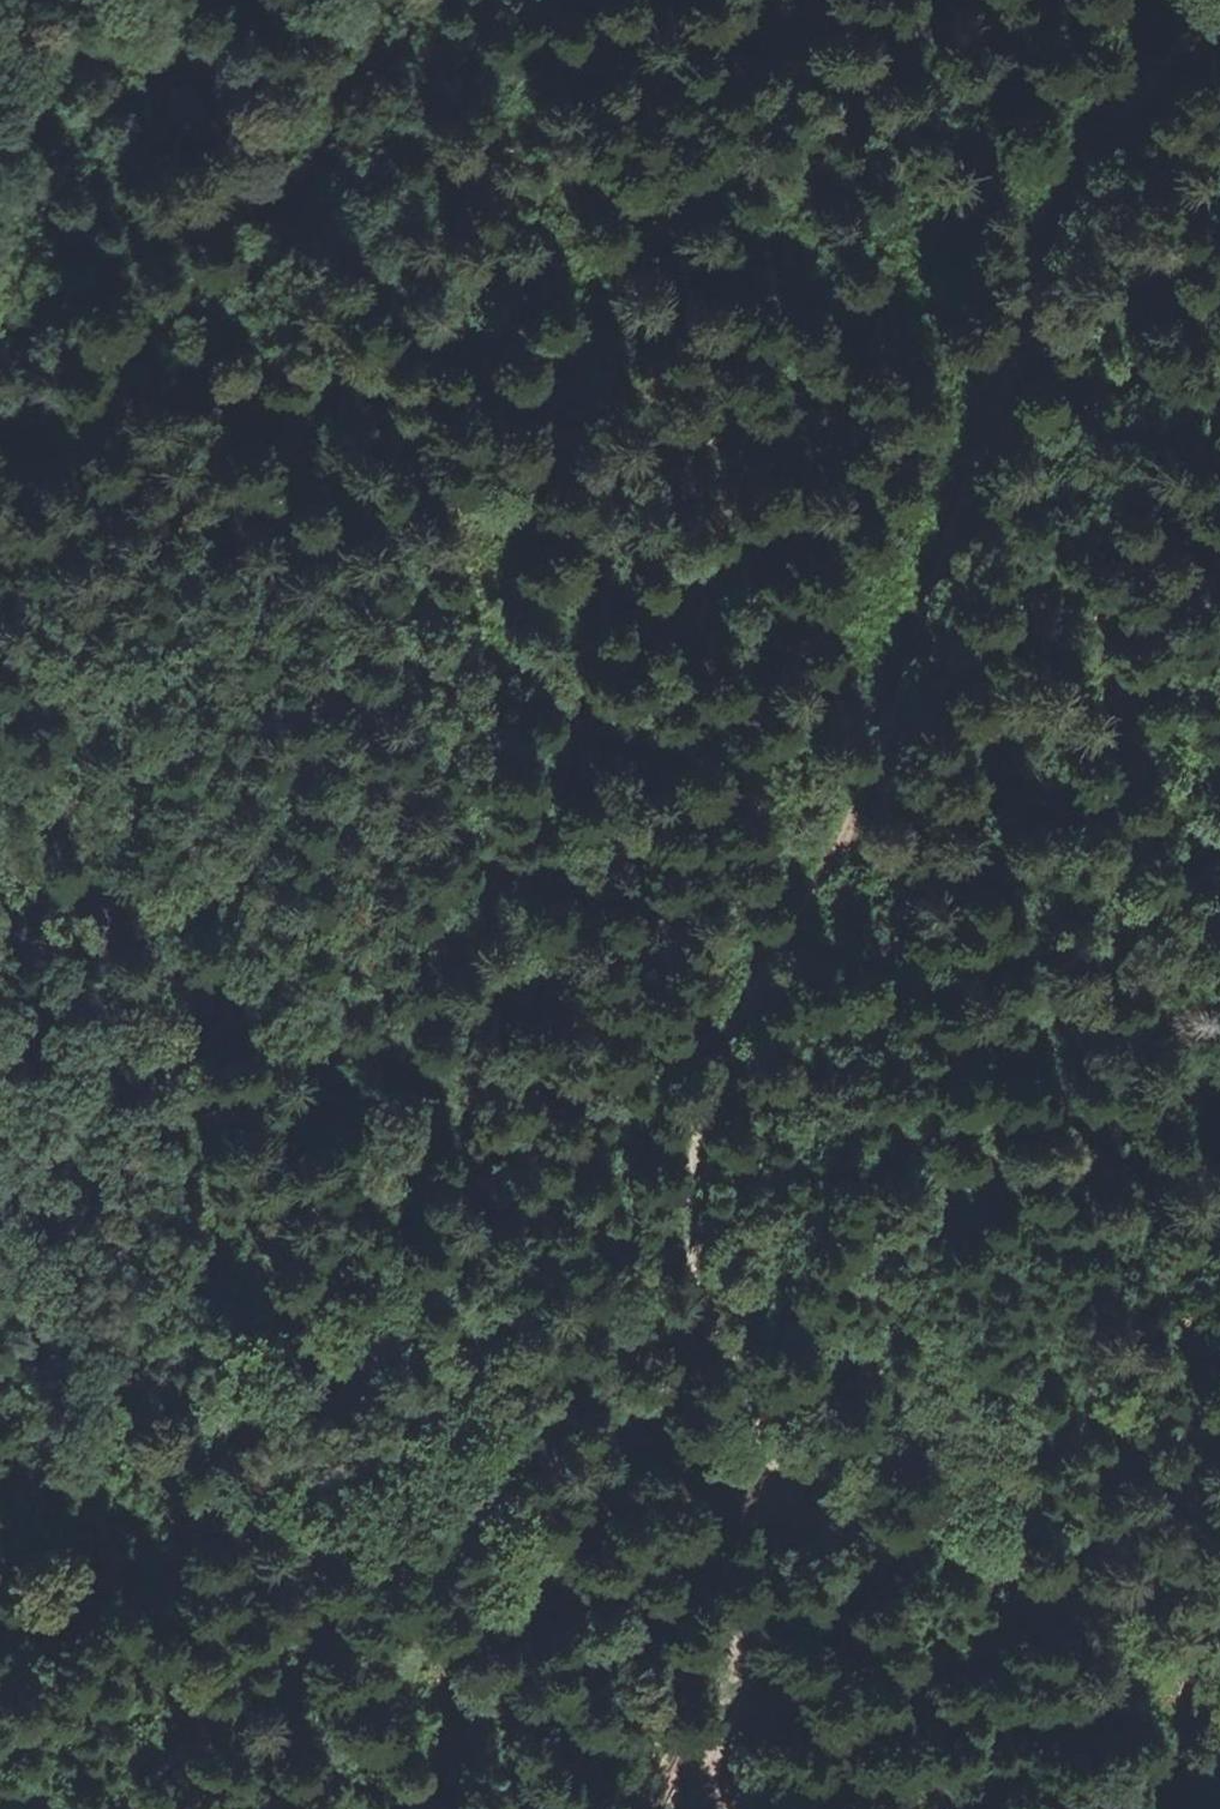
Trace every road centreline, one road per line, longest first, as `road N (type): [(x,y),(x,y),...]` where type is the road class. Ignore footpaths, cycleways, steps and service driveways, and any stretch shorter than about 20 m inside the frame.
road 1 (track): [(1100,0),(1050,67),(914,340),(880,478),(803,710),(663,1035),(668,1143),(714,1449),(642,1808)]

